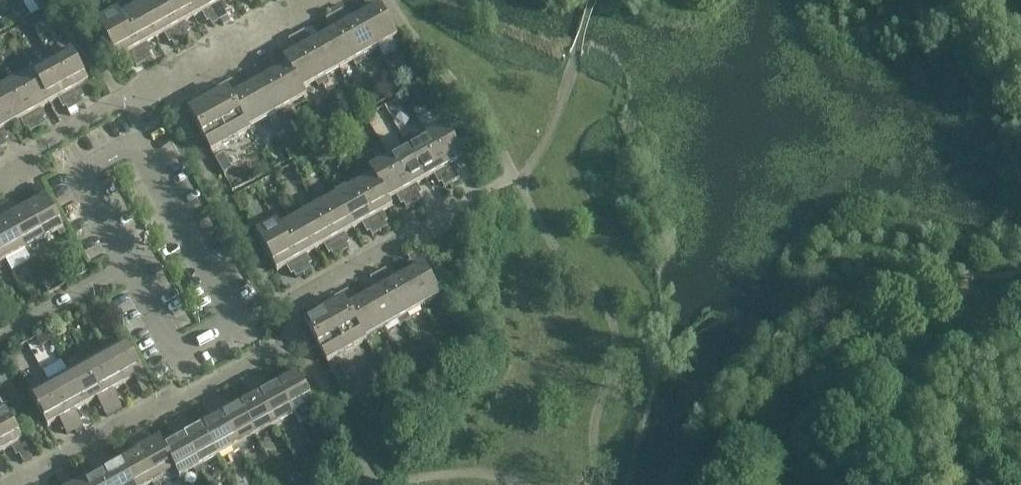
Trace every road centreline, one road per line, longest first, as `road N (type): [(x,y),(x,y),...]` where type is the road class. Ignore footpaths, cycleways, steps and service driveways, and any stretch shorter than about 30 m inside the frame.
road 1 (residential): [(0,335),(129,263)]

